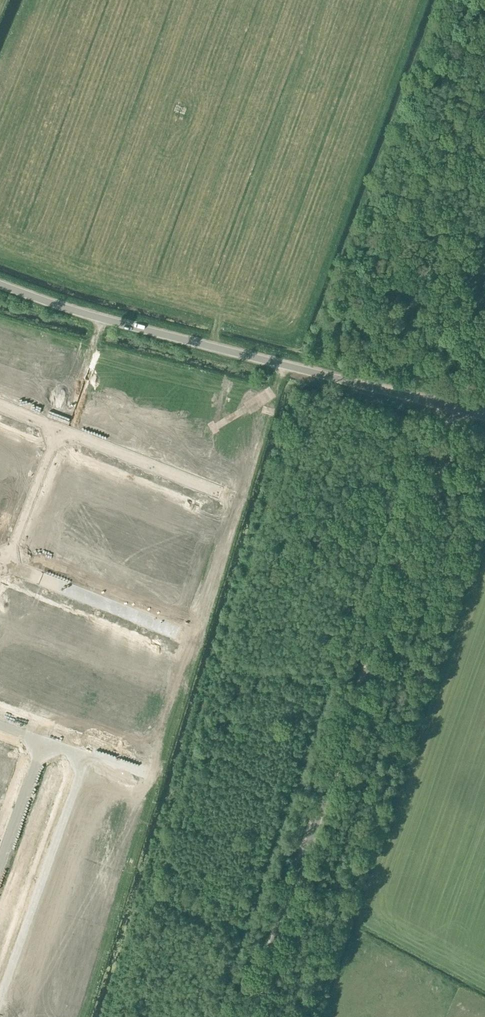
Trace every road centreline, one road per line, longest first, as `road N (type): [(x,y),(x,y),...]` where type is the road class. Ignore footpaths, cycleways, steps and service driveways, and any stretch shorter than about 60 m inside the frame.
road 1 (unclassified): [(239,1016),(459,408)]
road 2 (unclassified): [(459,408),(102,318),(0,284)]
road 3 (unknown): [(85,759),(0,997)]
road 4 (residential): [(3,564),(177,634)]
road 5 (residential): [(60,429),(221,493)]
road 6 (unclassified): [(0,862),(33,766),(24,738),(0,726)]
road 7 (residential): [(3,564),(60,429)]
road 8 (unknown): [(18,734),(145,774)]

